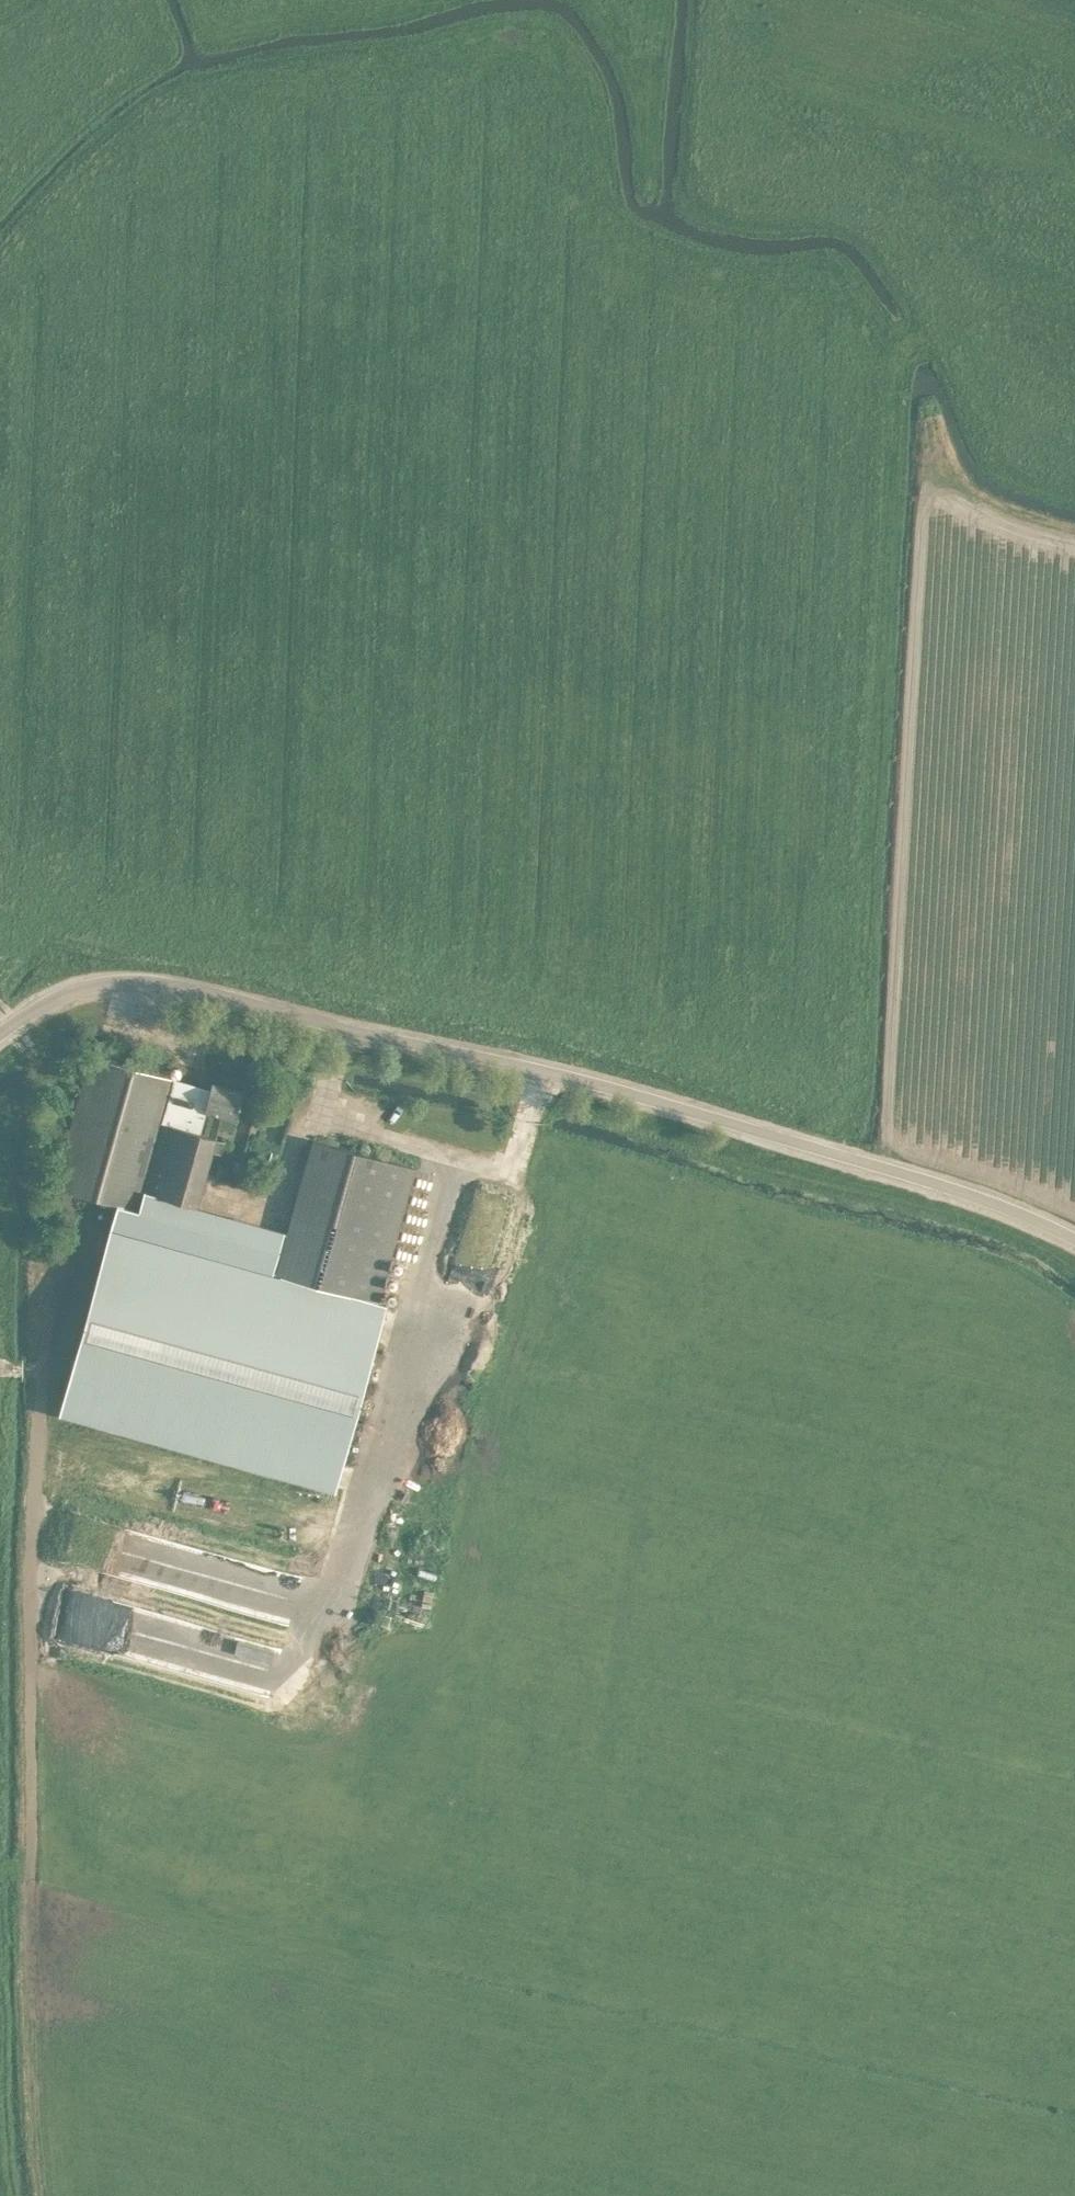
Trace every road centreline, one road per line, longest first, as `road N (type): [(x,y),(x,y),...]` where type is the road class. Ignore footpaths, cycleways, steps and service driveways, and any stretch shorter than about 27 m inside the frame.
road 1 (unclassified): [(1074,1238),(970,1194),(666,1103),(185,983),(89,983),(0,1031)]
road 2 (track): [(29,1895),(1074,2127)]
road 3 (track): [(0,1011),(60,1093),(42,1188),(67,1219),(39,1401),(29,1895)]
road 4 (track): [(45,2195),(25,1949),(29,1895)]

